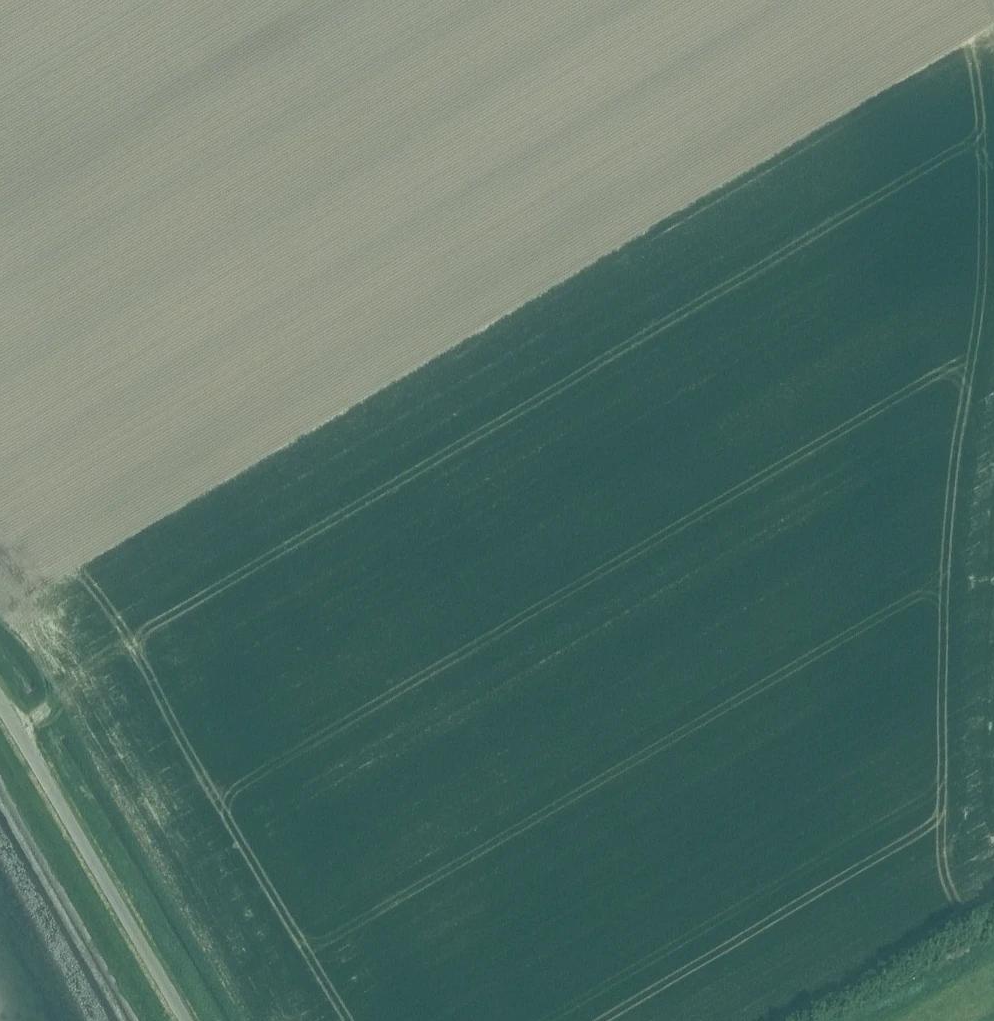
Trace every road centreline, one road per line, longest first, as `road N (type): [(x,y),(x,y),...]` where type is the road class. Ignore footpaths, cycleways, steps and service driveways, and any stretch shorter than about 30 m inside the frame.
road 1 (unclassified): [(185,1020),(0,702)]

